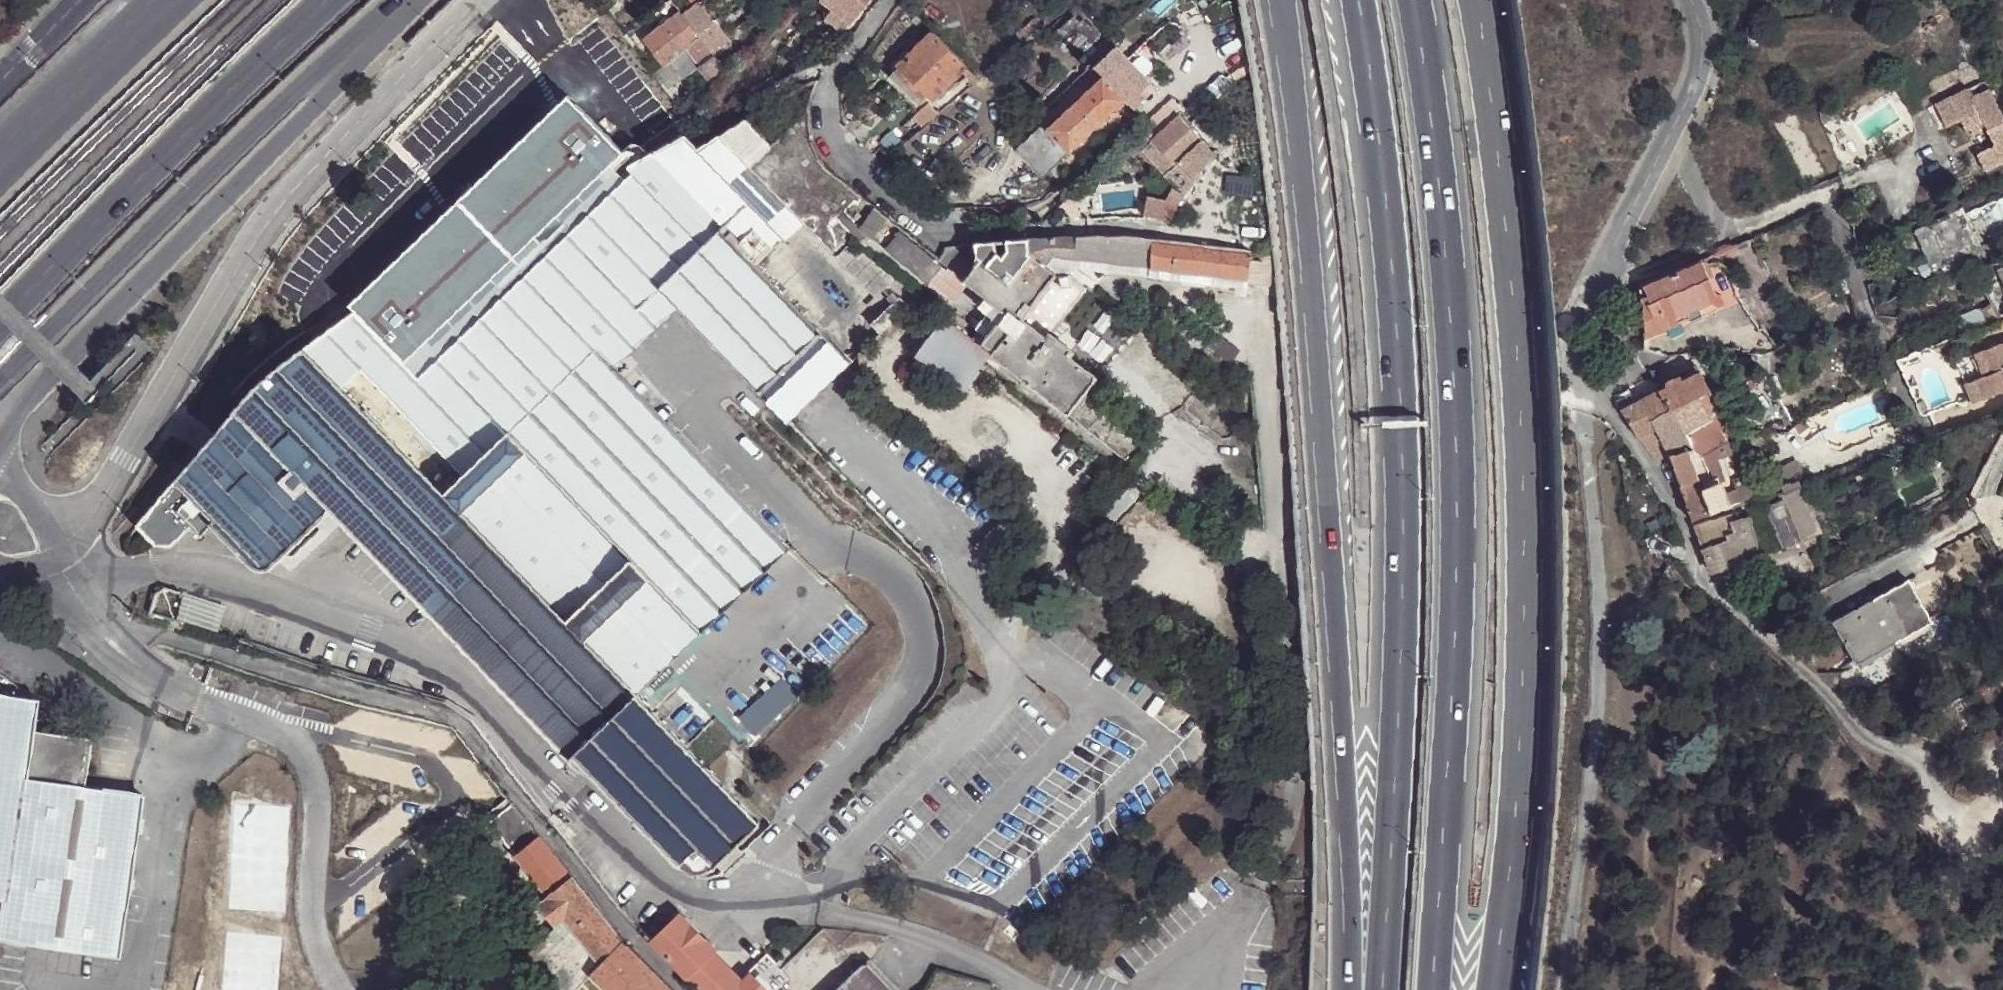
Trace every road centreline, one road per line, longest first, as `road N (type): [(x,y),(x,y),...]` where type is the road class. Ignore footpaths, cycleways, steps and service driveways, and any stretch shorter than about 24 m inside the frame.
road 1 (motorway): [(1493,989),(1515,826),(1525,573),(1516,331),(1476,0)]
road 2 (motorway): [(1432,989),(1457,567),(1455,387),(1431,97),(1411,0)]
road 3 (motorway): [(1282,0),(1311,213),(1353,989)]
road 4 (motorway): [(1352,0),(1369,103),(1396,569),(1373,989)]
road 5 (residential): [(65,550),(84,613),(444,715),(468,729),(631,937),(684,989)]
road 6 (residential): [(65,550),(272,223),(347,135),(486,0)]
road 7 (residential): [(0,447),(17,412),(416,0)]
road 8 (trunk): [(0,383),(174,208),(406,0)]
road 9 (trunk): [(0,322),(337,0)]
road 10 (residential): [(1691,0),(1705,51),(1698,79),(1576,304),(1573,382)]
road 11 (residential): [(1028,221),(929,225),(841,153),(827,130),(827,93),(888,0)]
road 12 (trunk): [(158,0),(0,165)]
road 13 (residential): [(1028,221),(1164,94)]
road 14 (residential): [(1169,227),(1028,221)]
road 15 (residential): [(1164,94),(1077,0)]

